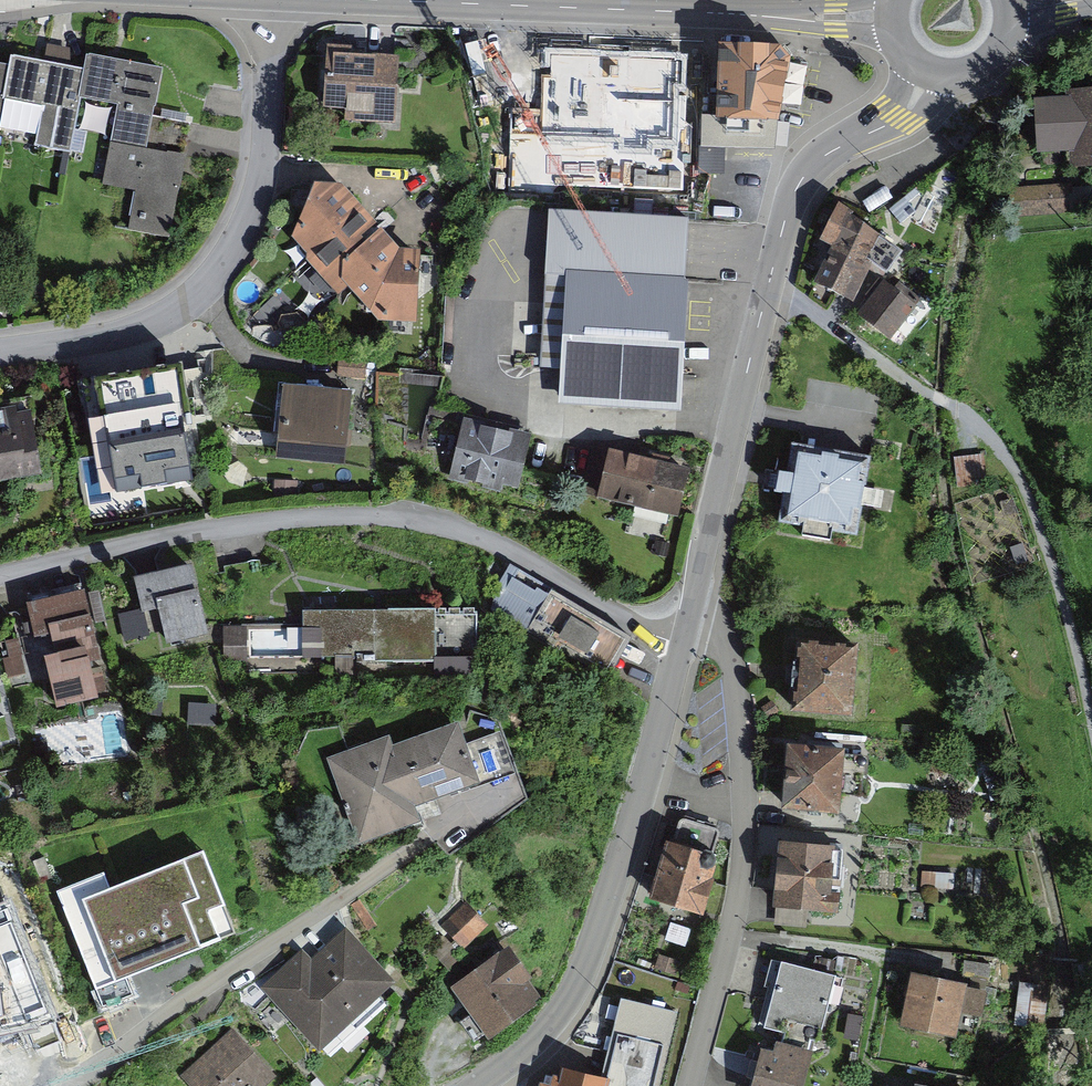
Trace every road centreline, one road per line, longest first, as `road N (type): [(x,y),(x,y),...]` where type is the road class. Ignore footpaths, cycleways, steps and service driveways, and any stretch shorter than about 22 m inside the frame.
road 1 (residential): [(0,580),(280,518),(438,517),(681,646)]
road 2 (residential): [(936,65),(898,119),(824,156),(798,185),(694,608)]
road 3 (tertiary): [(371,0),(897,14)]
road 4 (residential): [(0,352),(166,319),(225,263),(261,172),(264,0)]
road 5 (residential): [(692,1085),(739,892),(745,756),(730,663),(717,632),(694,608)]
road 6 (residential): [(681,646),(578,981),(530,1047),(479,1085)]
road 7 (residential): [(64,1085),(481,818)]

